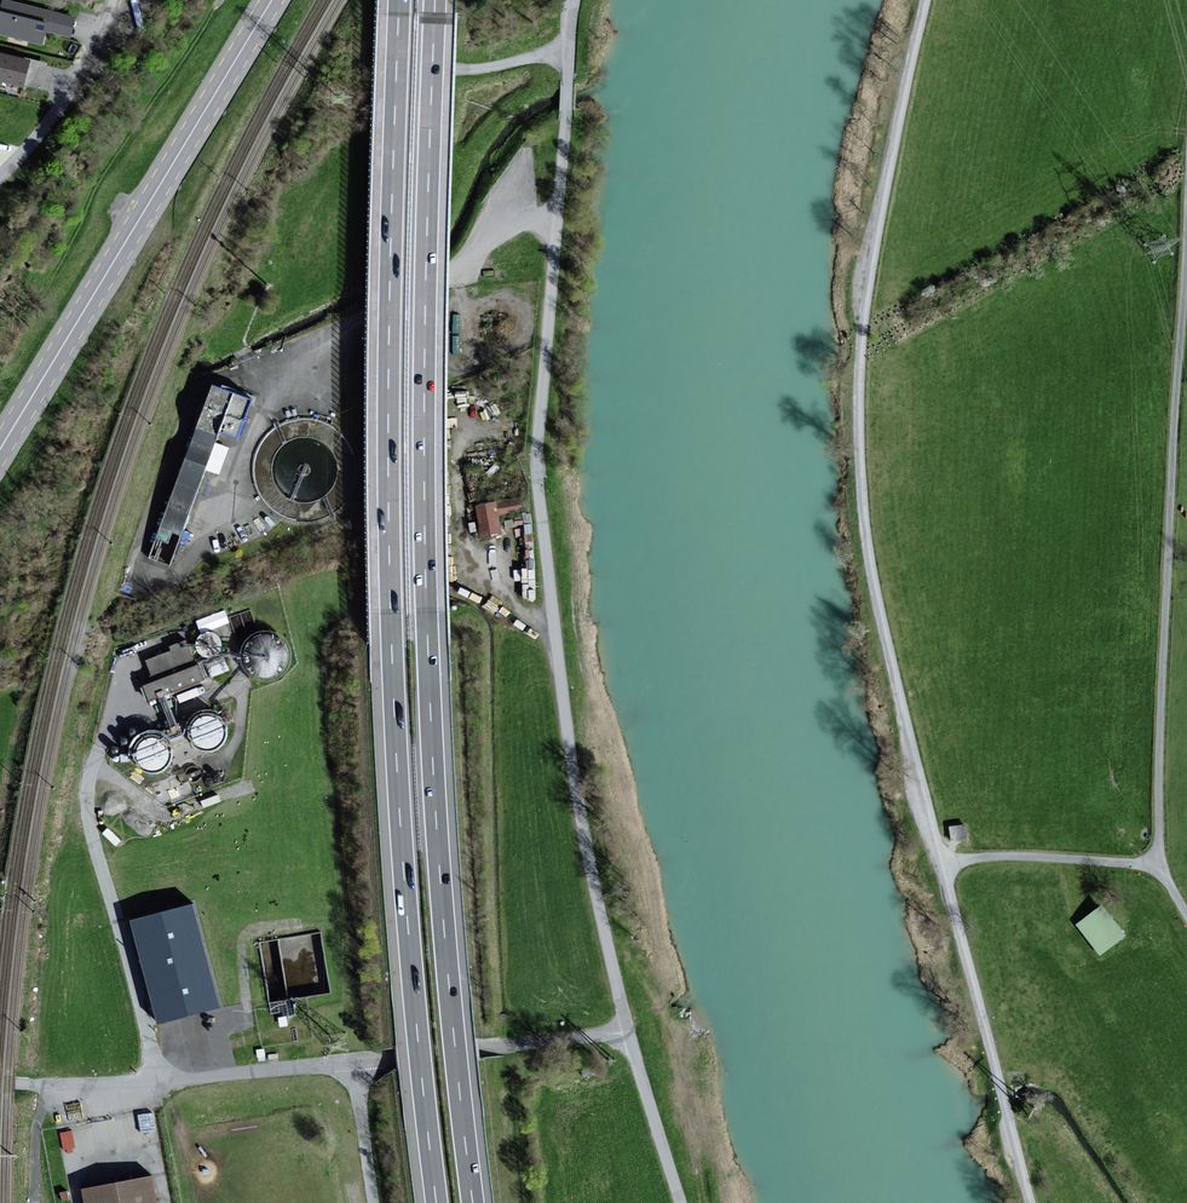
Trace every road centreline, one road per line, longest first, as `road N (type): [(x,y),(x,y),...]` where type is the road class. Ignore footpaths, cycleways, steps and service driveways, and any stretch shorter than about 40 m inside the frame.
road 1 (motorway): [(473,1202),(446,950),(427,612),(435,0)]
road 2 (motorway): [(400,0),(391,615),(404,886),(436,1202)]
road 3 (unclassified): [(942,869),(874,579),(859,427),(872,251),(924,0)]
road 4 (unclassified): [(1160,863),(1186,225)]
road 5 (primary): [(0,447),(270,0)]
road 6 (unclassified): [(355,1061),(0,1085)]
road 7 (unclassified): [(1030,1202),(942,869)]
road 8 (unclassified): [(629,1031),(355,1061)]
road 9 (unclassified): [(942,869),(1000,857),(1160,863)]
road 10 (residential): [(0,176),(77,86),(115,0)]
road 11 (unclassified): [(375,1202),(355,1061)]
road 12 (track): [(465,545),(516,612),(554,622)]

